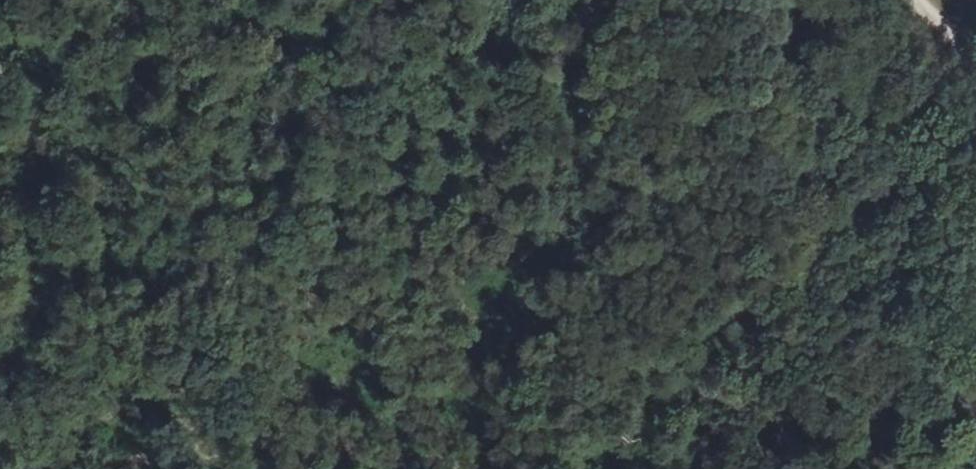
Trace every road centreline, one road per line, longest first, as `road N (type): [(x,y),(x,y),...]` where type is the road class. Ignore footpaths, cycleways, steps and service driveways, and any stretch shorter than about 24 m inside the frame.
road 1 (track): [(454,468),(353,448),(235,445),(107,460),(0,442)]
road 2 (track): [(975,374),(846,468)]

